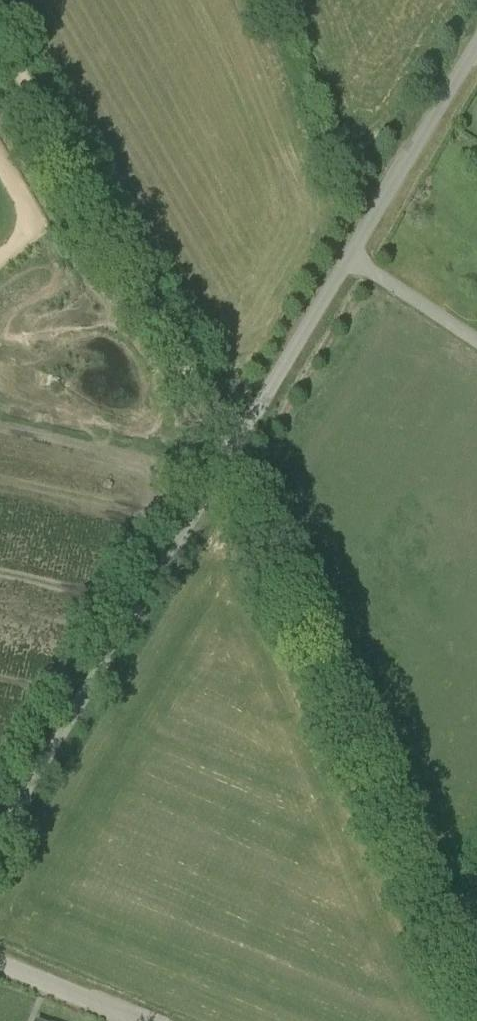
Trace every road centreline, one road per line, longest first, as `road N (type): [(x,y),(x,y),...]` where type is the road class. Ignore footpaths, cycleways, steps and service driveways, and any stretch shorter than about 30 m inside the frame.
road 1 (track): [(476,1005),(232,449),(0,41)]
road 2 (unclassified): [(0,835),(476,34)]
road 3 (unclassified): [(158,1020),(0,959)]

